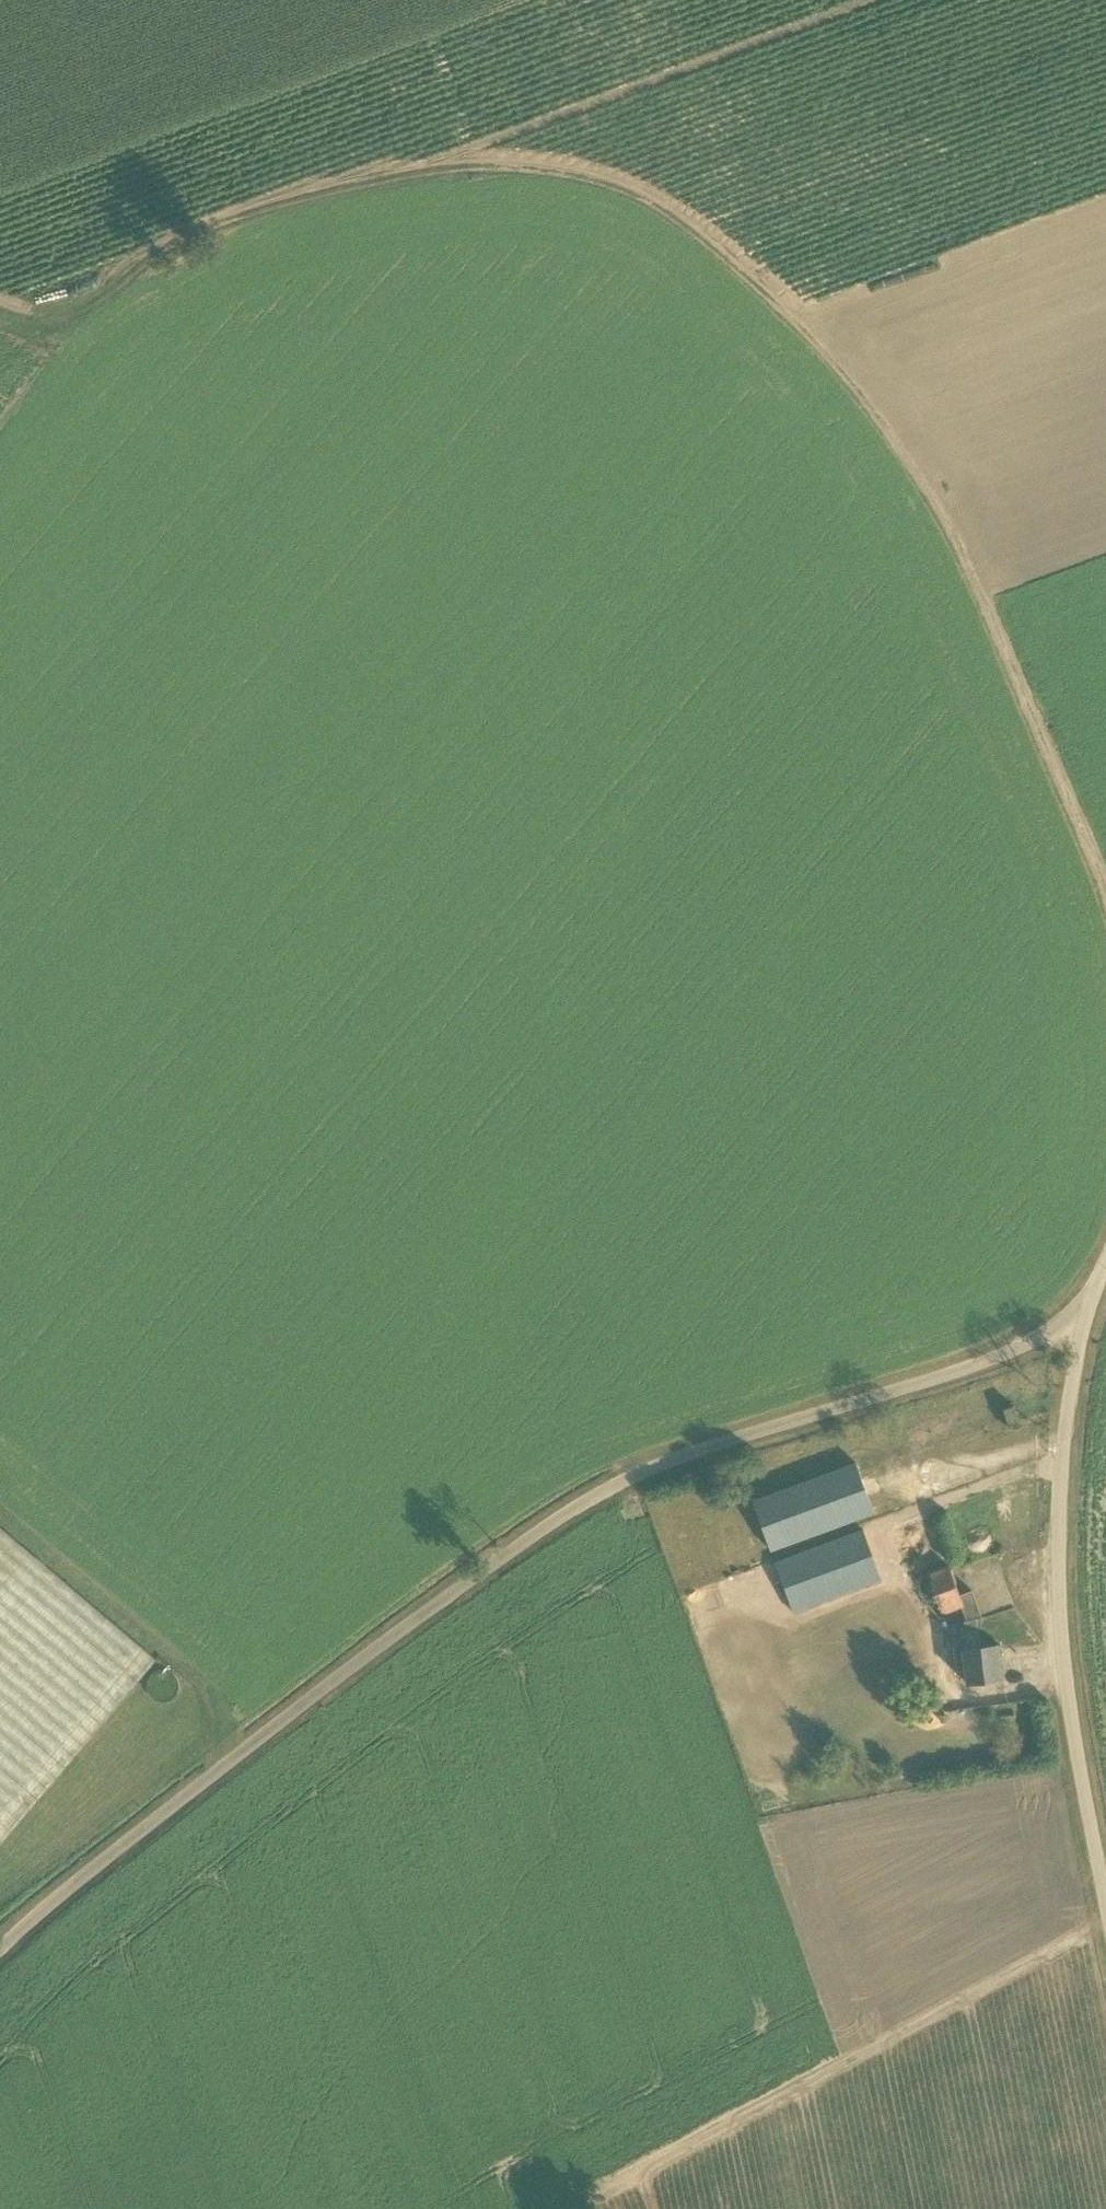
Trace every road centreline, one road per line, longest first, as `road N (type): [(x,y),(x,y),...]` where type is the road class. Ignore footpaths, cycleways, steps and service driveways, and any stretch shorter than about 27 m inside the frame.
road 1 (track): [(0,310),(63,333),(127,273),(253,210),(365,181),(497,162),(582,168),(653,202),(800,325),(913,469),(999,634),(1105,897)]
road 2 (unclassified): [(0,1947),(47,1898),(539,1538),(615,1493),(1078,1320)]
road 3 (unclassified): [(1105,1854),(1057,1557),(1060,1456),(1078,1320)]

